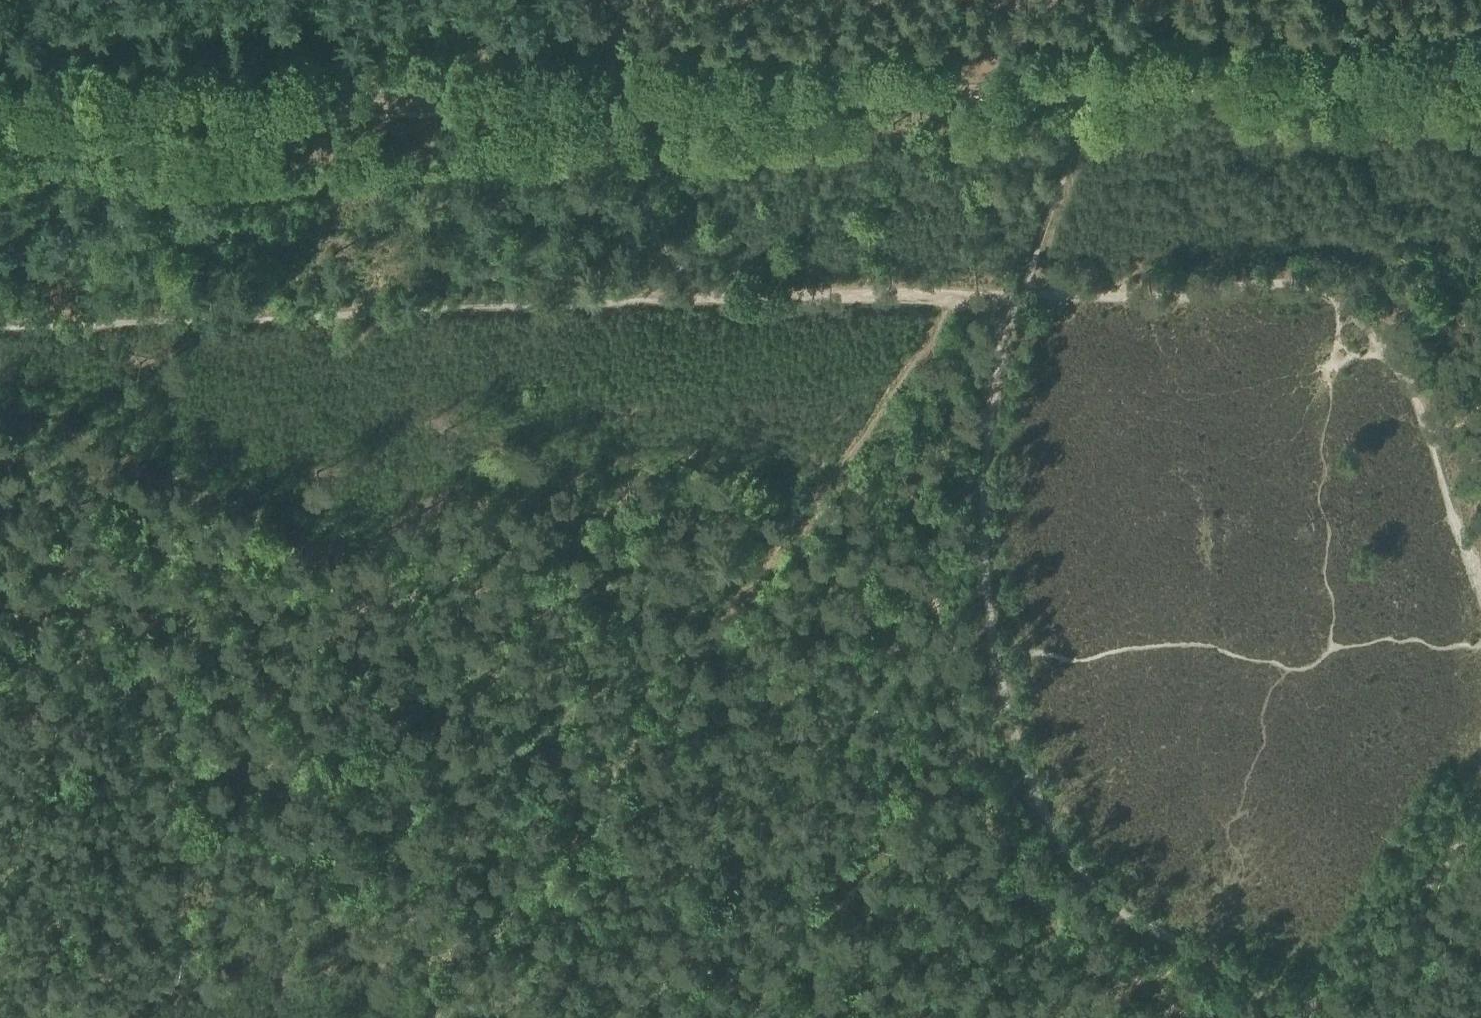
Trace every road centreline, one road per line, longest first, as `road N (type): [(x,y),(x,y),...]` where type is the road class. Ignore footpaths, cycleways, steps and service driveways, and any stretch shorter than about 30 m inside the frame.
road 1 (track): [(0,119),(1480,74)]

